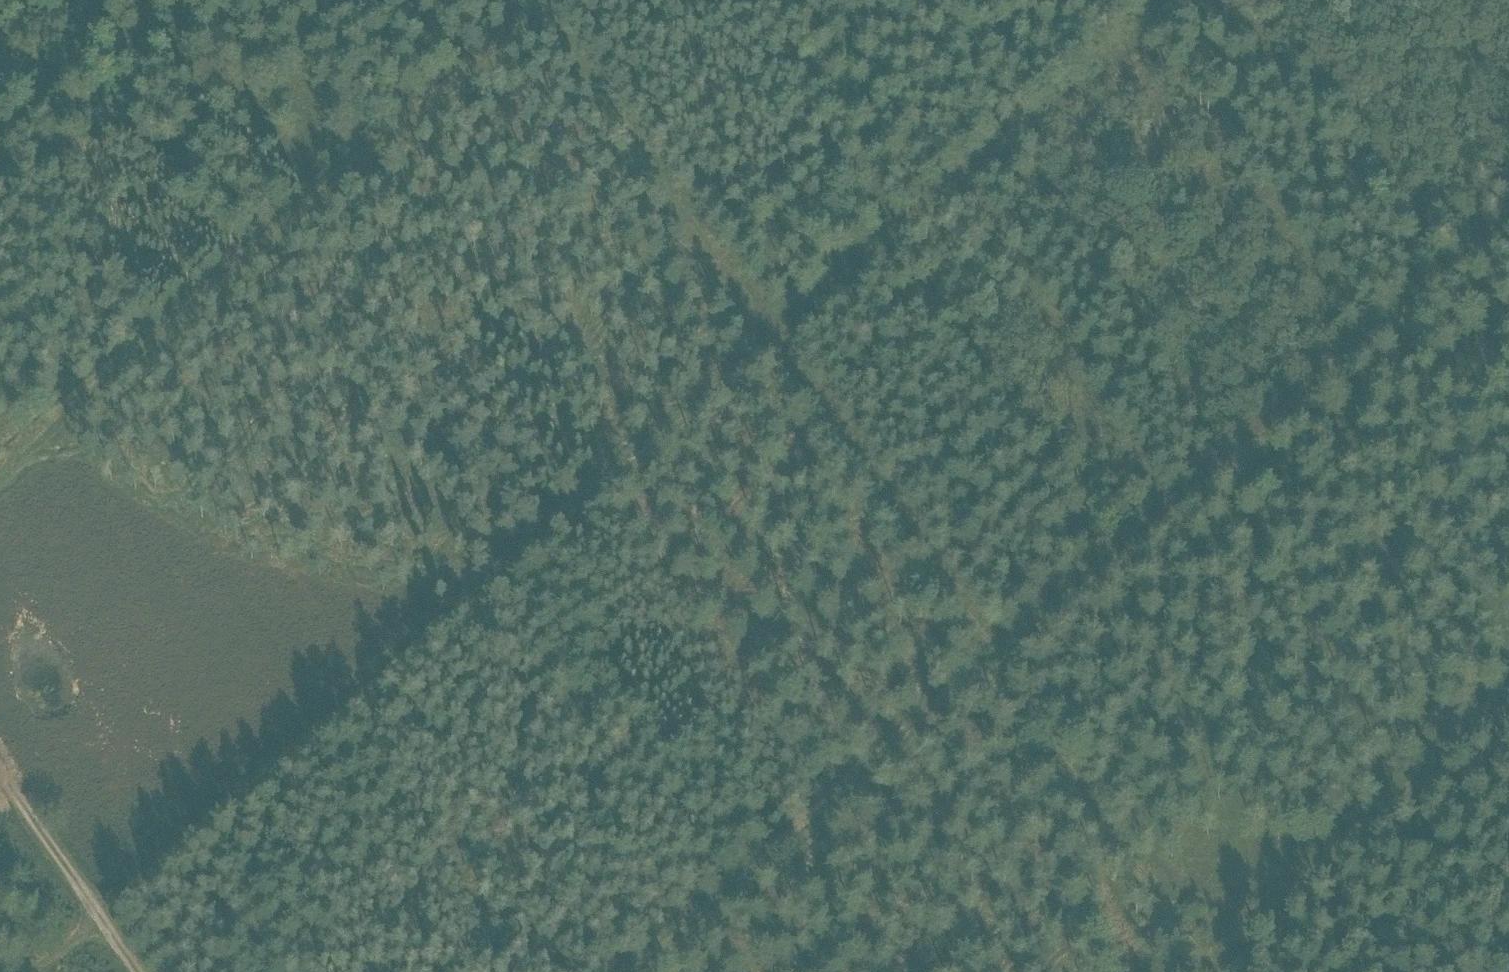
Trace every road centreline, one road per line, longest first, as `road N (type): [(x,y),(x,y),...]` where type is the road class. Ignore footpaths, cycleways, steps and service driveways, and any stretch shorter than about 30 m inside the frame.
road 1 (track): [(136,971),(18,800)]

